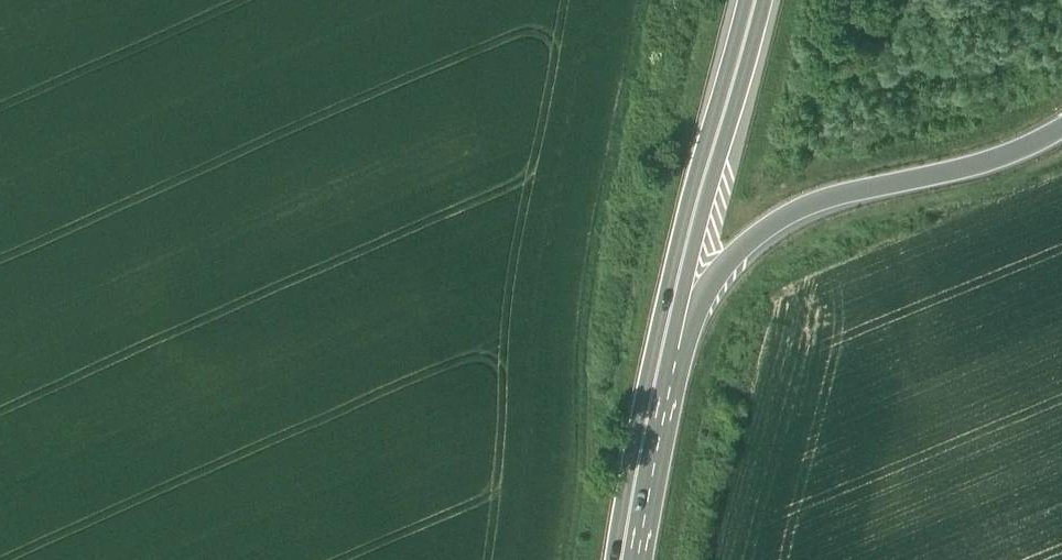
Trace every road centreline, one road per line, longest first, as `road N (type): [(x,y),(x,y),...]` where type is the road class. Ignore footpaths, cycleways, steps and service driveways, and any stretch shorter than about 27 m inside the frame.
road 1 (primary): [(645,559),(682,358),(718,274),(791,215),(853,189),(978,164),(1061,124)]
road 2 (primary): [(626,559),(692,230),(754,0)]
road 3 (track): [(589,559),(614,305),(677,0)]

